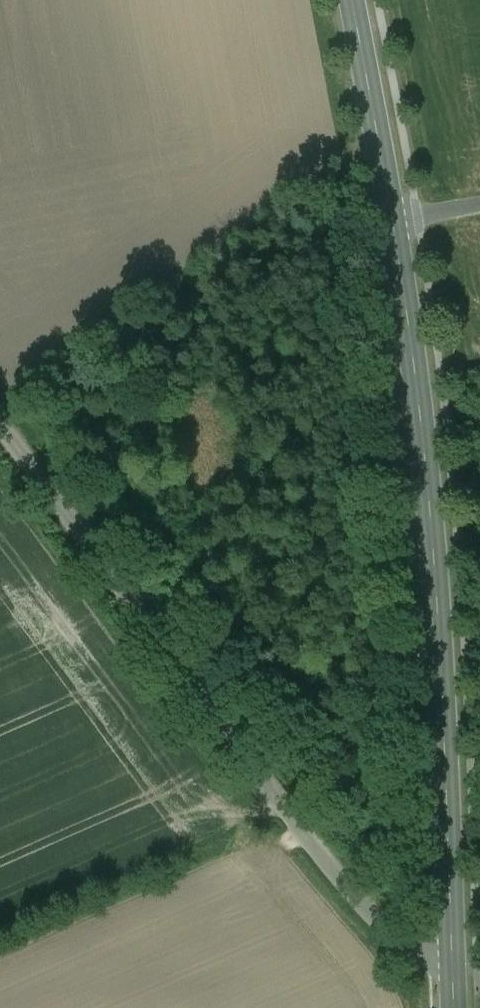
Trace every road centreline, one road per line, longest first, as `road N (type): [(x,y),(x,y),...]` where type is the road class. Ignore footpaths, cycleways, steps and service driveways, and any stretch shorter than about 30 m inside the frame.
road 1 (secondary): [(393,220),(437,601),(453,963)]
road 2 (unclassified): [(0,421),(387,932),(428,963),(453,963)]
road 3 (secondary): [(351,0),(393,220)]

